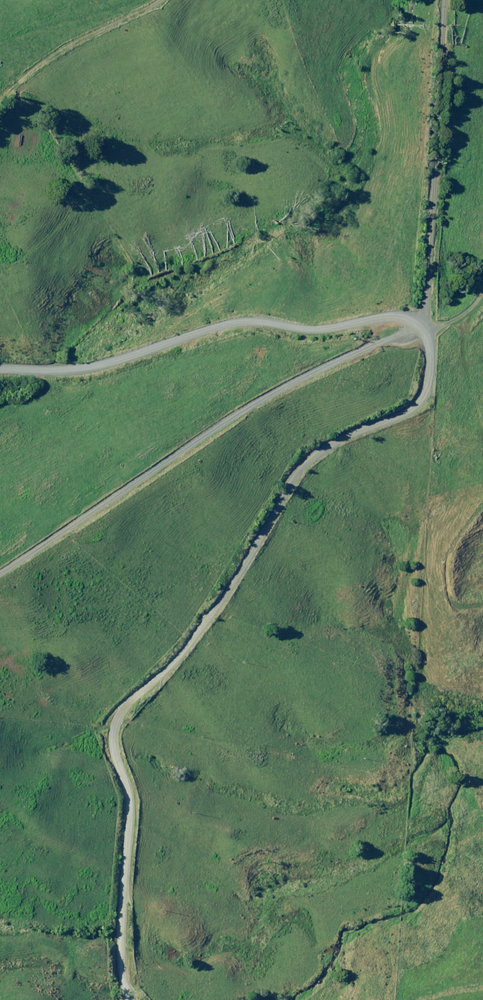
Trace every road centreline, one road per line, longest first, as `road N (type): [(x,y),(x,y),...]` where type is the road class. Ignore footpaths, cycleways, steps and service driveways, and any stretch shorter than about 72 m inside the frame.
road 1 (unclassified): [(432,344),(431,397),(402,421),(333,445),(183,658),(120,710),(119,751),(133,794),(121,942),(132,999)]
road 2 (track): [(419,332),(0,577)]
road 3 (unclassified): [(0,367),(92,359),(172,332),(250,319),(344,329),(404,318),(432,344)]
road 4 (unclassified): [(445,0),(432,344)]

